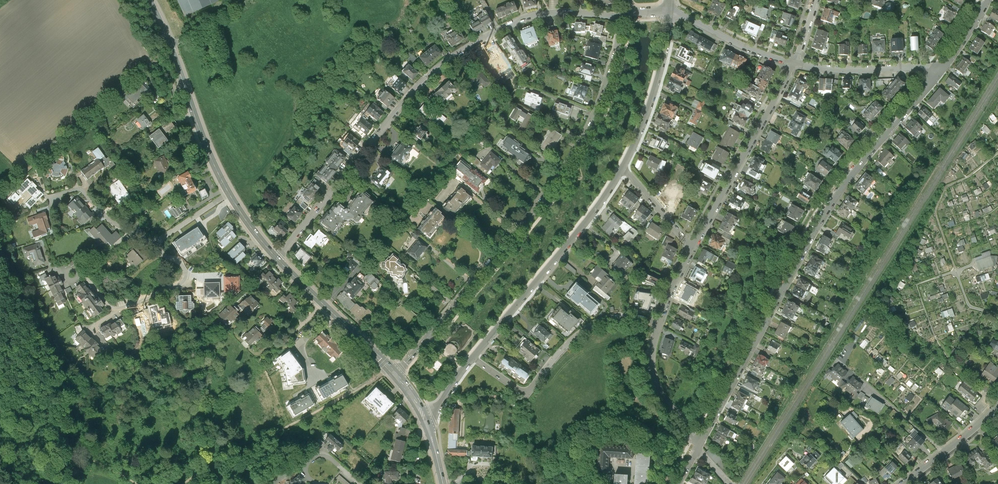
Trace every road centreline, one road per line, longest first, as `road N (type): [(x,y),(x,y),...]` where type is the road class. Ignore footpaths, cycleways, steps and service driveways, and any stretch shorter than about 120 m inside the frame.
road 1 (residential): [(277,259),(450,63),(522,19),(624,14)]
road 2 (residential): [(699,448),(829,209),(938,76)]
road 3 (tertiary): [(624,14),(597,113),(569,166),(395,373)]
road 4 (tertiary): [(473,358),(622,169)]
road 5 (primary): [(171,47),(225,188),(277,259)]
road 6 (track): [(390,367),(183,483)]
road 7 (residential): [(473,358),(526,391),(604,320),(658,324)]
road 8 (residential): [(794,63),(693,246)]
road 9 (tertiary): [(622,169),(658,77),(669,11)]
road 10 (primary): [(277,259),(395,373)]
road 11 (residential): [(938,76),(921,67),(794,63)]
road 12 (residential): [(658,324),(653,381),(699,448)]
road 13 (residential): [(794,63),(669,11)]
road 14 (residential): [(903,483),(997,404)]

